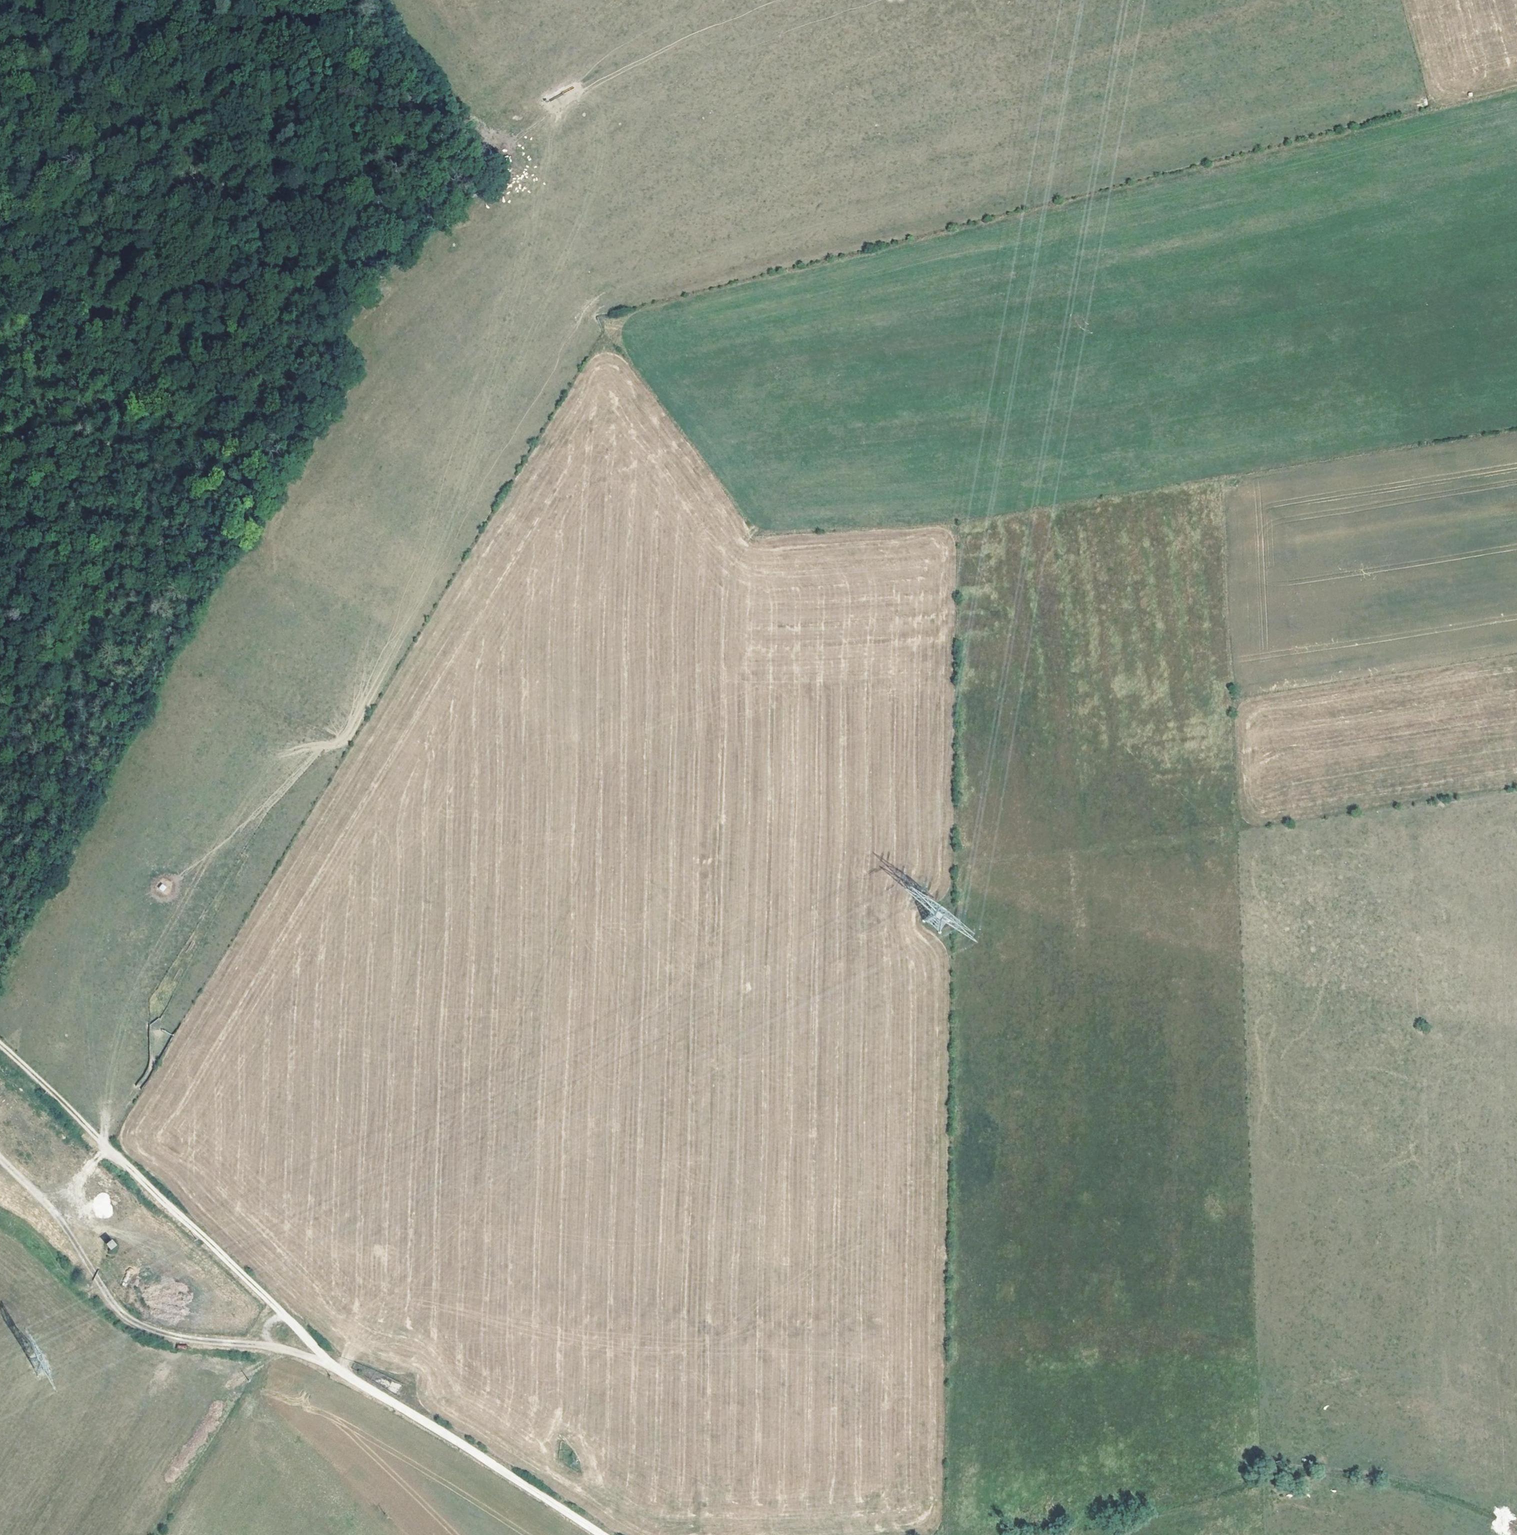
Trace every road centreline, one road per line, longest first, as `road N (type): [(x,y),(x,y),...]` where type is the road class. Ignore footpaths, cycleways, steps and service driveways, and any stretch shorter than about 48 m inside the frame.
road 1 (track): [(325,1362),(0,1044)]
road 2 (unclassified): [(601,1534),(325,1362)]

